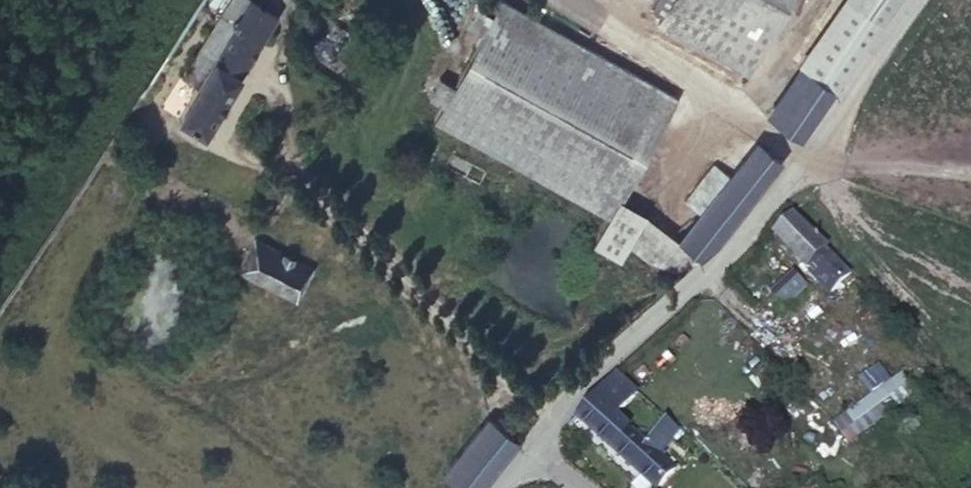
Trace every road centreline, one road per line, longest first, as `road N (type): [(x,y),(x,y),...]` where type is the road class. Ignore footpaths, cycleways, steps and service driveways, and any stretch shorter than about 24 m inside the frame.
road 1 (residential): [(528,452),(600,363),(699,279),(811,158),(844,96),(914,0)]
road 2 (track): [(970,175),(811,158)]

